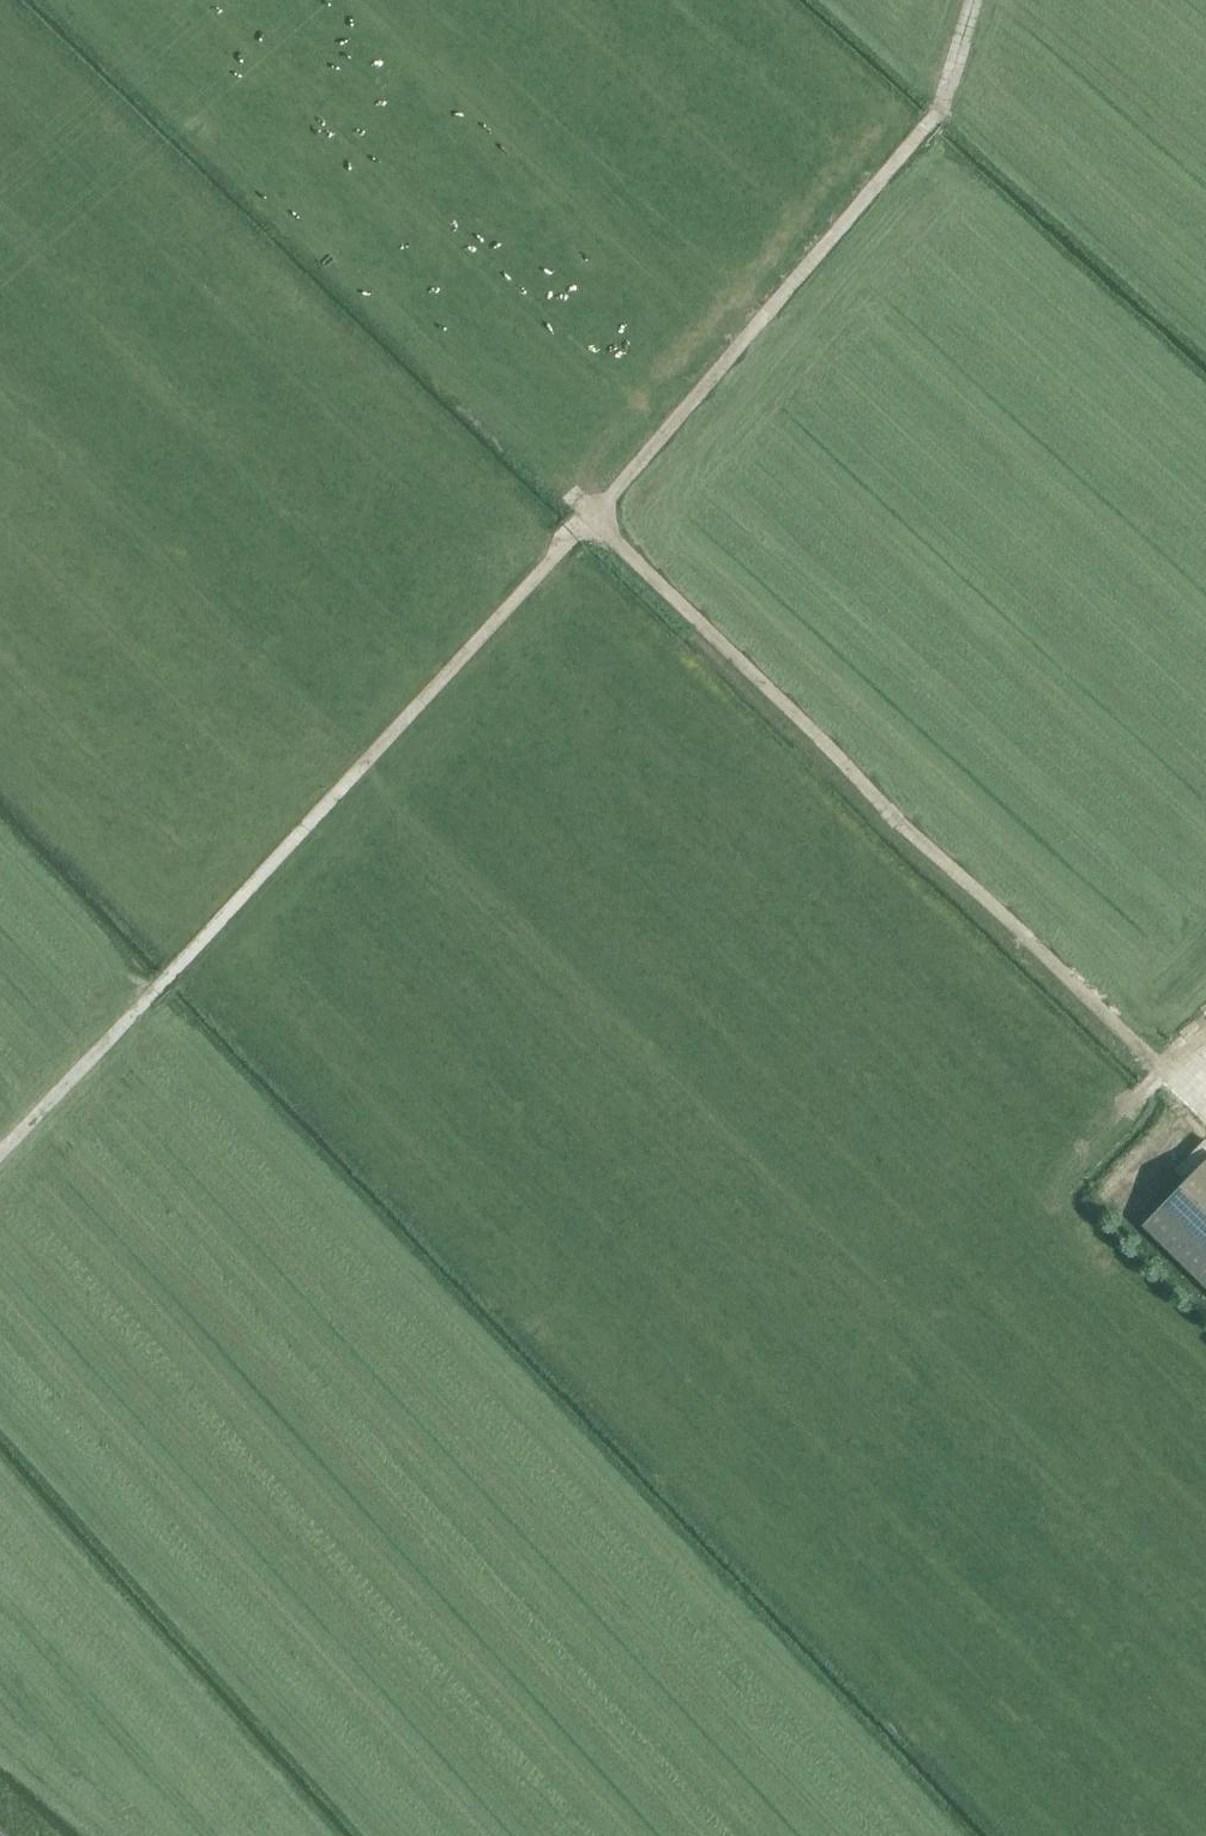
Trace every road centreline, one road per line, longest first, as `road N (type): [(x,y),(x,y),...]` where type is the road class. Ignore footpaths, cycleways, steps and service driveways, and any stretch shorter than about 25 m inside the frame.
road 1 (track): [(0,1149),(593,516),(941,111),(972,0)]
road 2 (track): [(1205,1110),(570,492)]

